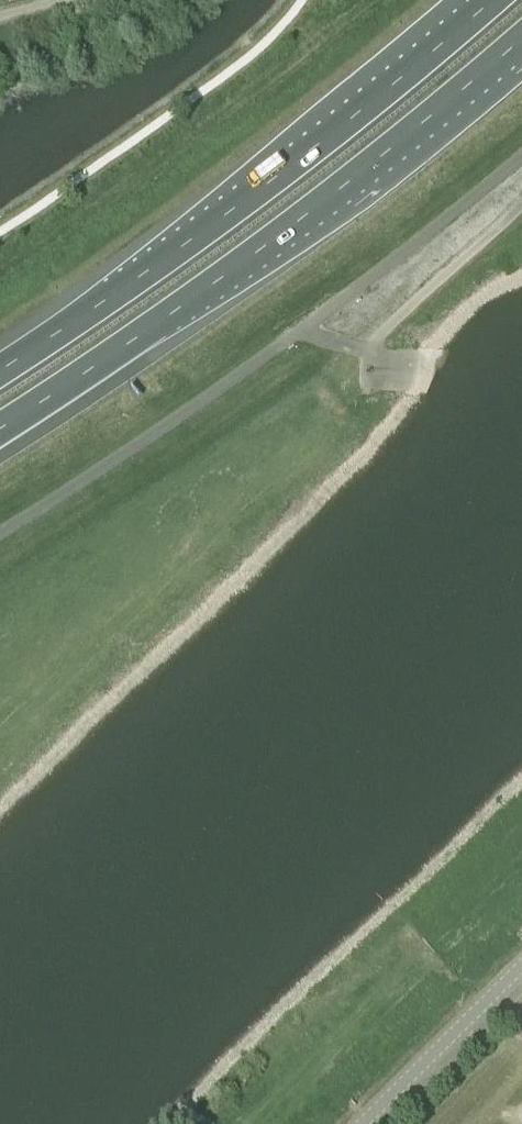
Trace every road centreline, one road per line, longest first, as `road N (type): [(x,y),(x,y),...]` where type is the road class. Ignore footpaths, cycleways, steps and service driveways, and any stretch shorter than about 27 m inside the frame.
road 1 (motorway): [(0,431),(331,197),(521,44)]
road 2 (motorway): [(488,0),(394,84),(209,226),(0,370)]
road 3 (unclassified): [(300,330),(0,533)]
road 4 (unclassified): [(300,330),(521,155)]
road 5 (unclassified): [(359,1123),(521,962)]
road 6 (unclassified): [(368,350),(521,203)]

